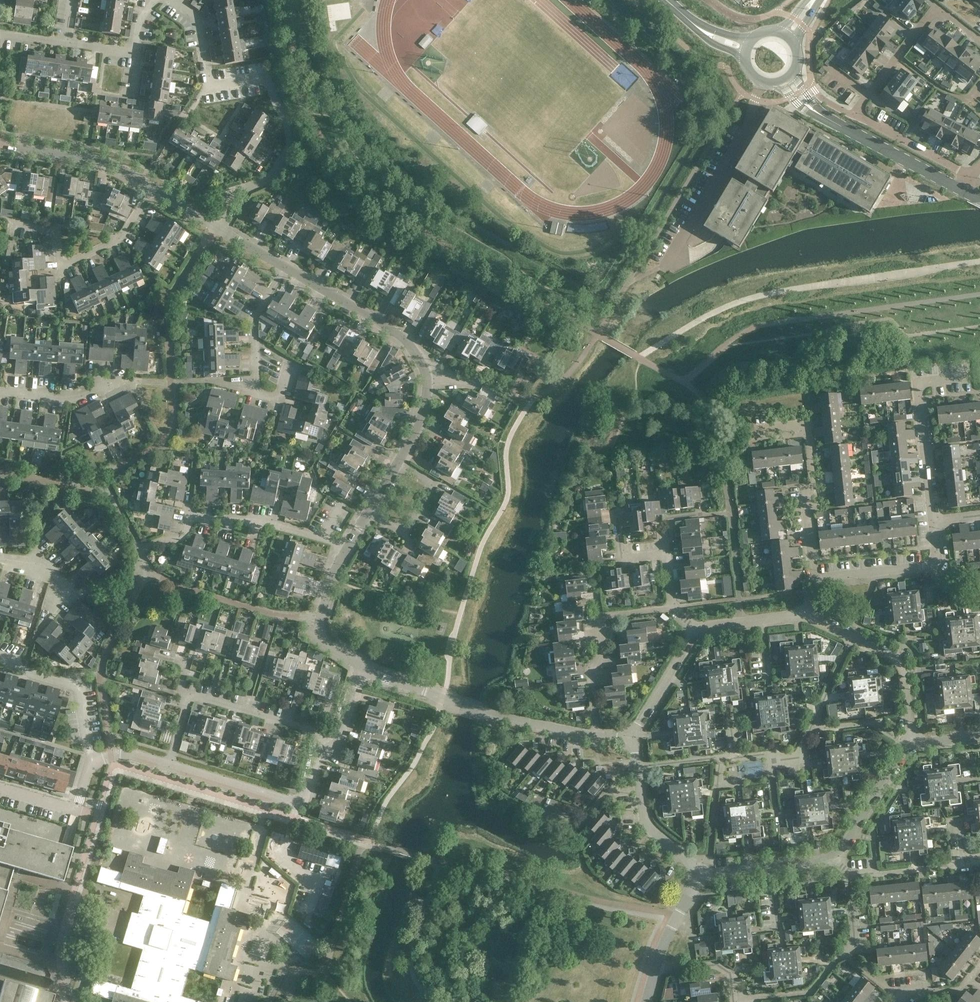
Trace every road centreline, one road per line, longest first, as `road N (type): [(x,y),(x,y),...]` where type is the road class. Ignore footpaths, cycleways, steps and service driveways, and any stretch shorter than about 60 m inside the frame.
road 1 (residential): [(218,229),(230,198),(278,170),(287,143),(283,118),(265,78),(212,86),(195,23),(166,0)]
road 2 (residential): [(979,42),(937,10),(855,114),(969,175)]
road 3 (residential): [(170,765),(194,694),(337,739)]
road 4 (residential): [(733,1000),(810,993),(845,954),(856,940),(848,874)]
road 5 (residential): [(170,765),(298,802),(320,750),(337,739)]
road 6 (unclassified): [(759,86),(750,125),(669,267)]
road 7 (residential): [(13,223),(55,229),(57,256),(71,261),(118,239),(151,190)]
road 8 (residential): [(429,385),(400,335),(284,265)]
road 9 (residential): [(670,609),(598,618),(601,655),(589,671),(596,734)]
road 10 (residential): [(816,580),(807,437),(758,439)]
road 11 (residential): [(932,520),(919,383),(964,378)]
road 12 (residential): [(185,533),(190,517),(251,520),(315,537),(344,555)]
road 13 (residential): [(0,389),(70,400),(107,380),(170,383)]
road 14 (residential): [(151,190),(103,160),(0,145)]
road 15 (residential): [(90,760),(76,686),(0,654)]
road 16 (tertiary): [(961,189),(827,119)]
road 17 (unclassified): [(596,734),(454,704)]
road 18 (residential): [(362,669),(316,633),(344,555)]
road 19 (residential): [(397,464),(432,486),(404,535),(368,513)]
road 20 (residential): [(257,392),(254,323),(284,265)]
road 21 (unclassified): [(915,742),(904,669),(852,639)]
road 22 (unclassified): [(699,874),(648,825),(636,764)]
road 23 (unclassified): [(695,628),(629,739)]
road 24 (unclassified): [(835,853),(906,747)]

